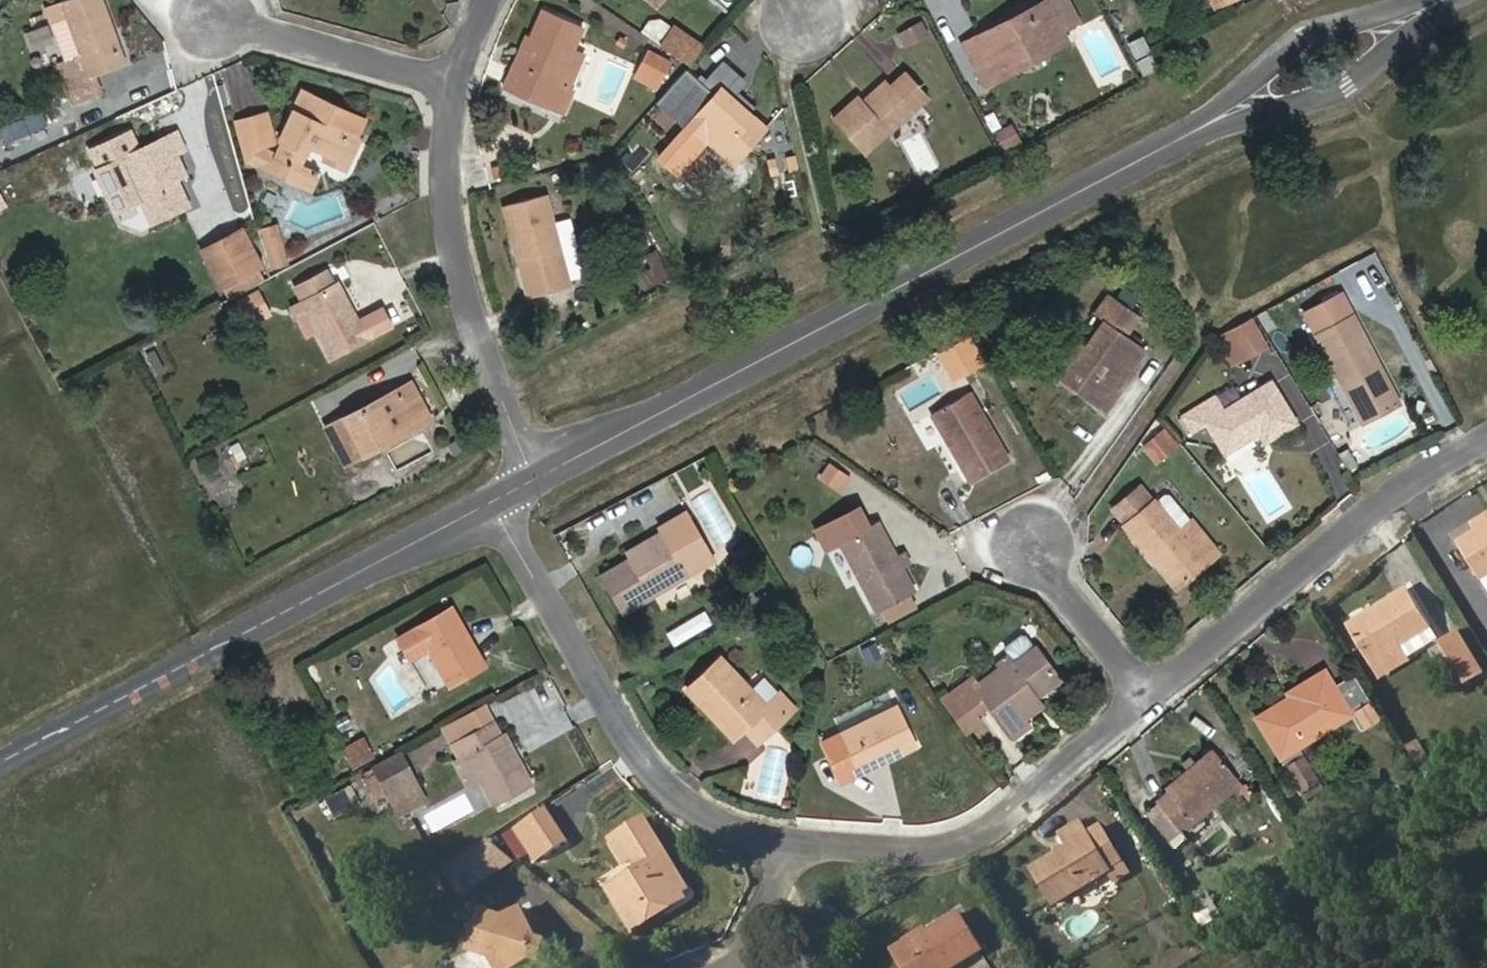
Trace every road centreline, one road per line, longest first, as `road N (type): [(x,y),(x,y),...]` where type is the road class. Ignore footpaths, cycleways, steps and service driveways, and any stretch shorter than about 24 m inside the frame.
road 1 (tertiary): [(537,485),(1229,114)]
road 2 (tertiary): [(0,769),(499,505)]
road 3 (residential): [(499,505),(660,777),(689,804),(796,845)]
road 4 (residential): [(1153,692),(1426,476),(1486,443)]
road 5 (residential): [(455,84),(446,153),(462,276),(537,485)]
road 6 (residential): [(796,845),(956,845),(1003,824),(1153,692)]
road 7 (track): [(1486,813),(1228,967)]
road 8 (tertiary): [(1439,6),(1309,33),(1229,114)]
road 9 (residential): [(217,21),(455,84)]
road 10 (tertiary): [(1229,114),(1350,86),(1439,6)]
road 11 (residential): [(1039,548),(1153,692)]
road 12 (track): [(1453,834),(1484,967)]
road 13 (residential): [(796,845),(738,967)]

